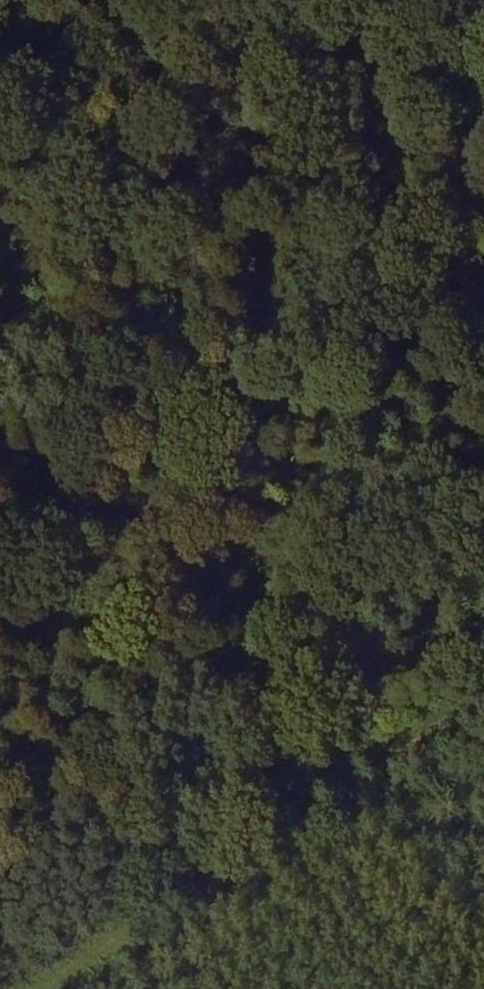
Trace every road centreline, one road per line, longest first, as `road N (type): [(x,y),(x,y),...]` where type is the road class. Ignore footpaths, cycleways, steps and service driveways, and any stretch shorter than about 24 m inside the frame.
road 1 (track): [(483,708),(60,988)]

